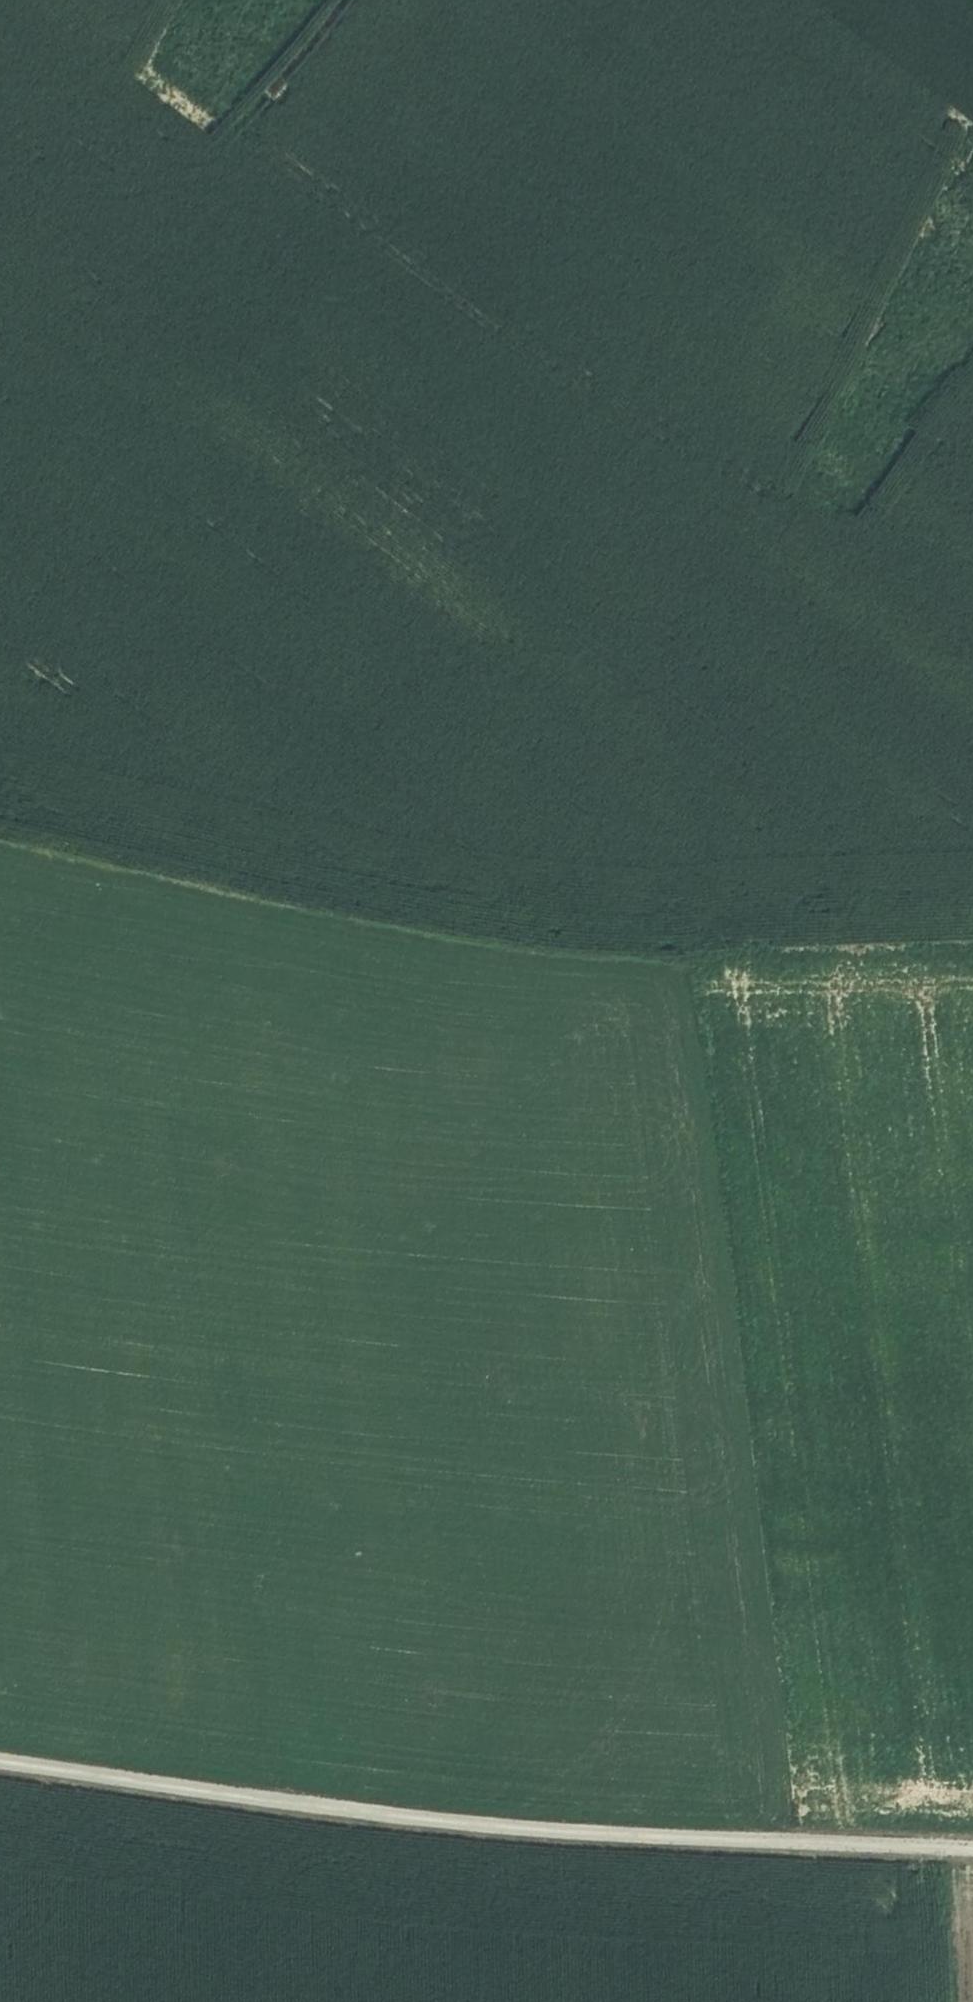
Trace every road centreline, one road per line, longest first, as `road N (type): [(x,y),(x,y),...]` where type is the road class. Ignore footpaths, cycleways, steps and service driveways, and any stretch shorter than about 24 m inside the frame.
road 1 (track): [(972,957),(529,951),(0,832)]
road 2 (track): [(0,1764),(503,1831),(972,1853)]
road 3 (track): [(931,2001),(923,1851)]

